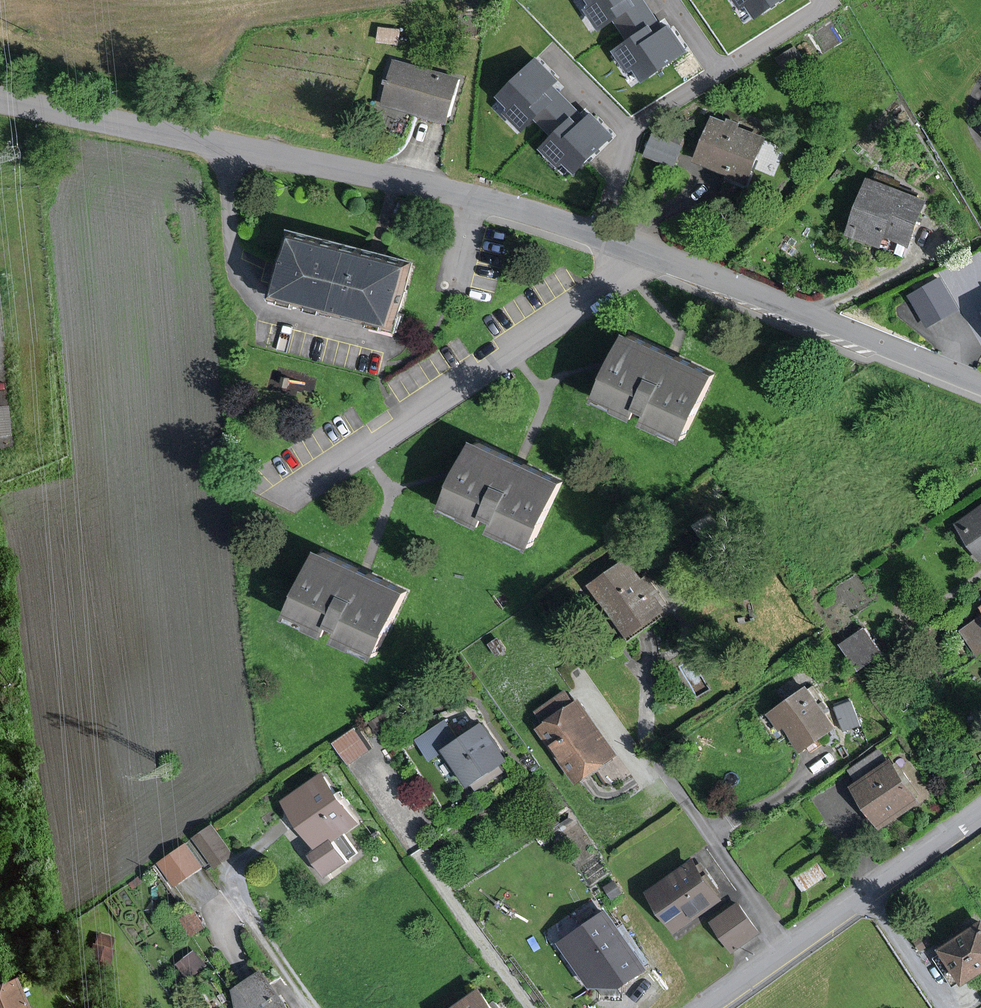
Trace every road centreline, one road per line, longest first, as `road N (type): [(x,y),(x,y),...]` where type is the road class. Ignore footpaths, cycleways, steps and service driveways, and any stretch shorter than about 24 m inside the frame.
road 1 (residential): [(0,99),(420,182),(646,253)]
road 2 (residential): [(290,501),(629,280),(646,253)]
road 3 (residential): [(646,253),(980,388)]
road 4 (tertiary): [(711,1007),(980,813)]

